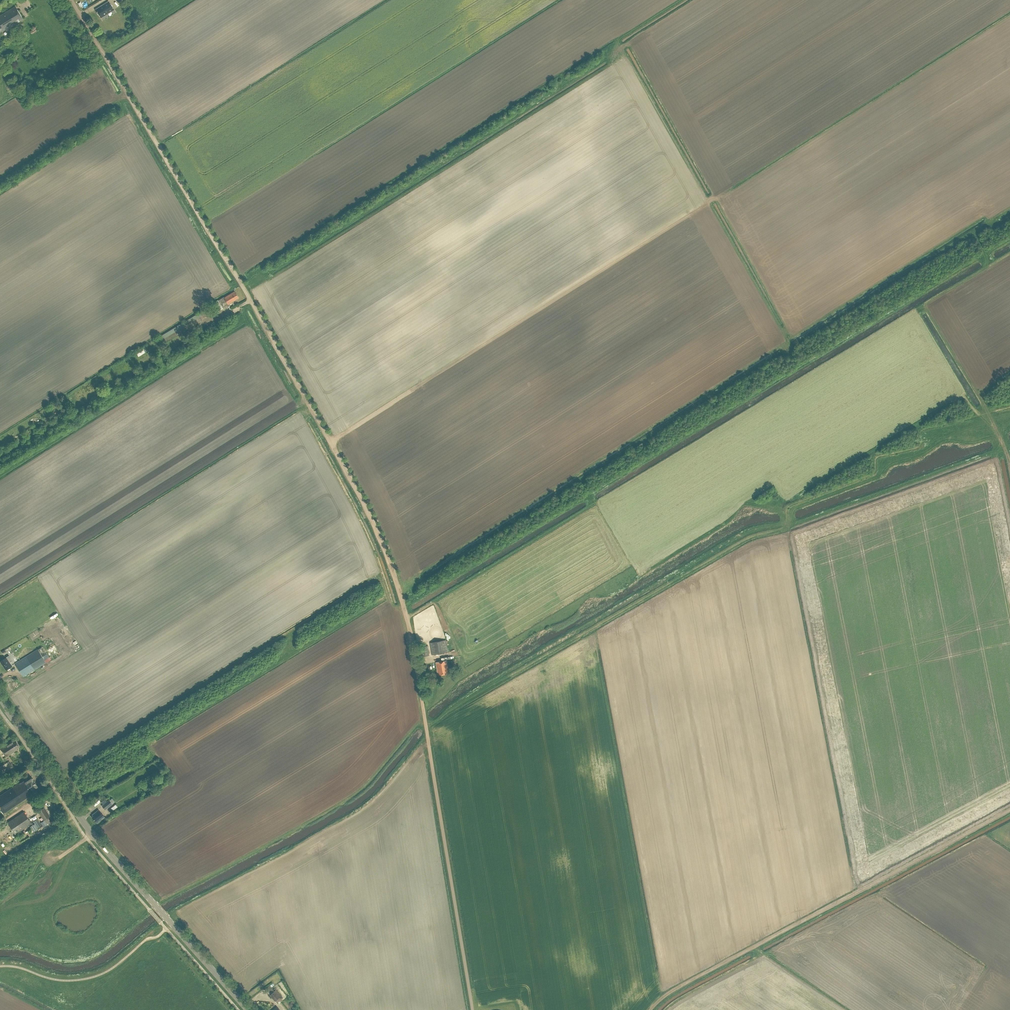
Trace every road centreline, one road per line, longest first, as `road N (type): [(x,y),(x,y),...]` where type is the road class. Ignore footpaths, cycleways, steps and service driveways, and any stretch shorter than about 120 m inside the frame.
road 1 (track): [(924,305),(406,617),(364,505),(252,305)]
road 2 (unclassified): [(651,1009),(1009,810)]
road 3 (secondary): [(249,1009),(92,833),(0,697)]
road 4 (unclassified): [(473,1009),(406,617)]
road 5 (track): [(252,305),(81,15)]
road 6 (track): [(989,419),(924,305)]

